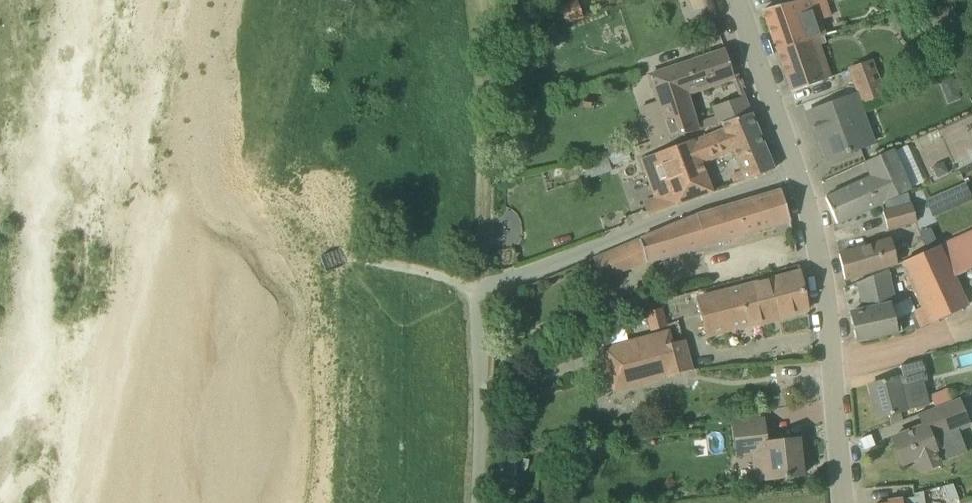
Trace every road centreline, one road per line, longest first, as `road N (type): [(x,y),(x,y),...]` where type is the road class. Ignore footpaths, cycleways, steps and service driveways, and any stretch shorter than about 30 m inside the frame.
road 1 (residential): [(475,502),(488,284),(798,173)]
road 2 (unclassified): [(845,502),(835,363),(798,173)]
road 3 (unclassified): [(798,173),(736,0)]

